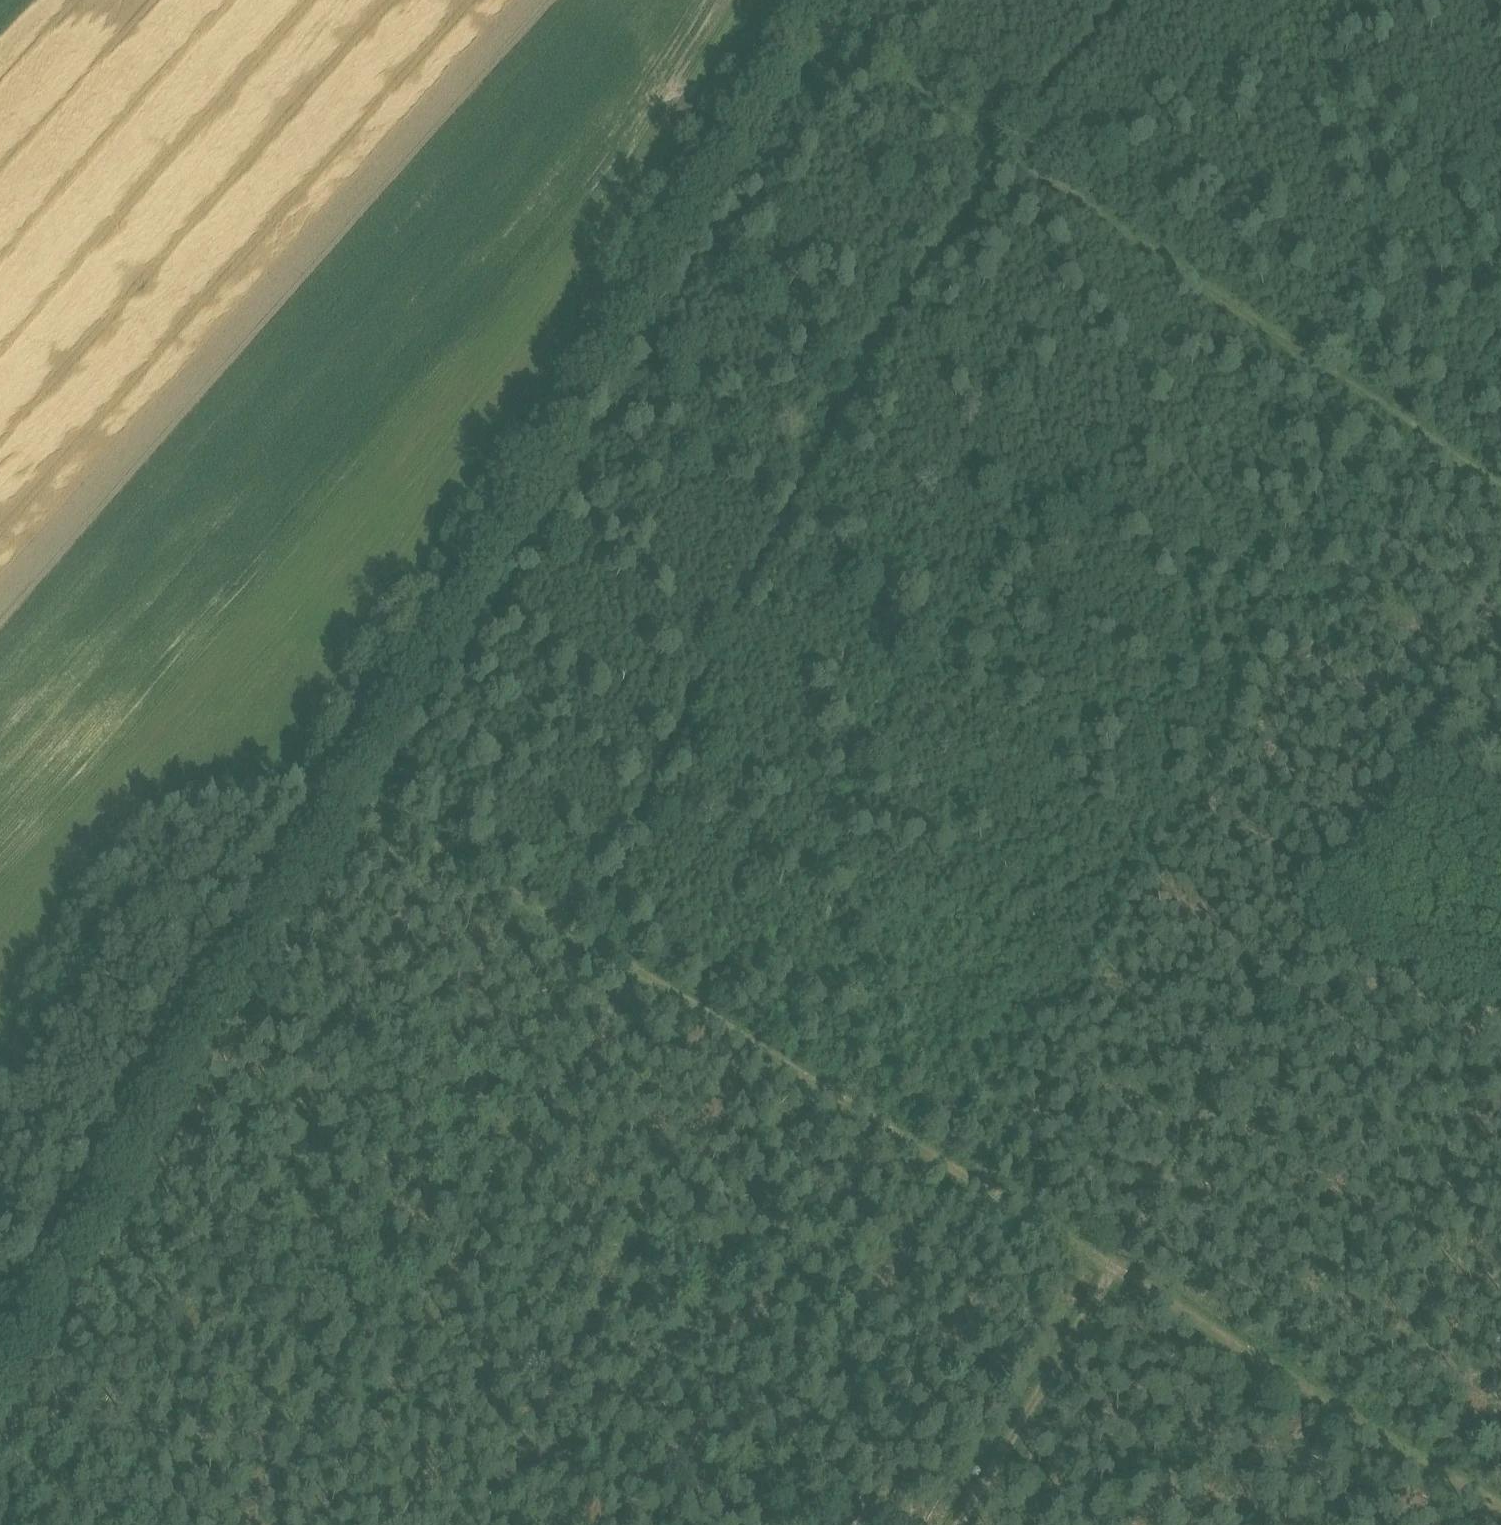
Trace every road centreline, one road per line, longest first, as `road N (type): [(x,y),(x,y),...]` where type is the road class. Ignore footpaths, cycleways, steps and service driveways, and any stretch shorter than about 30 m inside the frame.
road 1 (track): [(352,775),(1500,1505)]
road 2 (track): [(1500,705),(995,1524)]
road 3 (track): [(816,0),(352,775)]
road 4 (track): [(815,1),(875,62),(1500,479)]
road 5 (track): [(352,775),(0,1358)]

